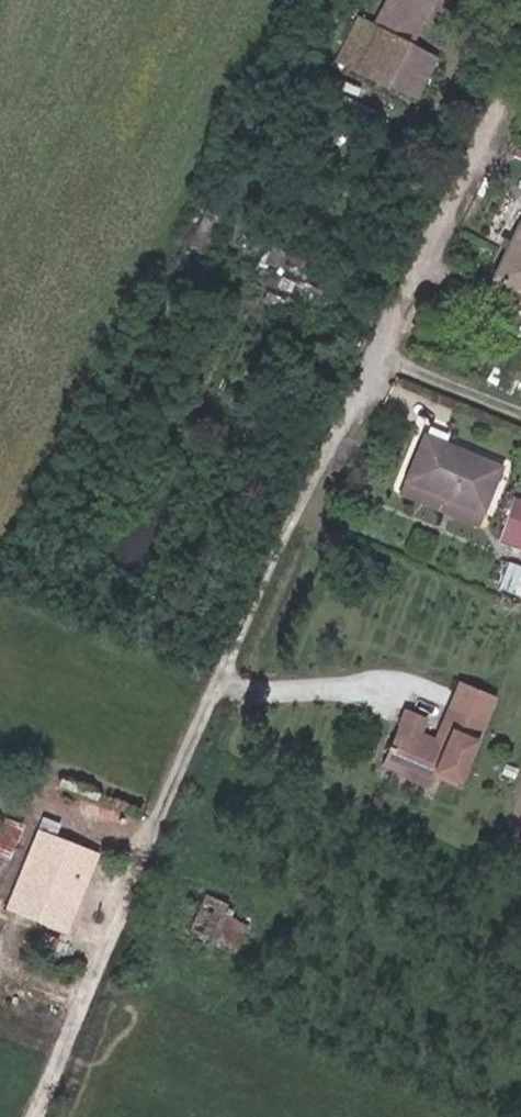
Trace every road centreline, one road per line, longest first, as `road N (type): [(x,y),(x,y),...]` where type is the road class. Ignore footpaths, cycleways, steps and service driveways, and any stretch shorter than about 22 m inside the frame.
road 1 (track): [(33,1116),(221,679),(520,74)]

